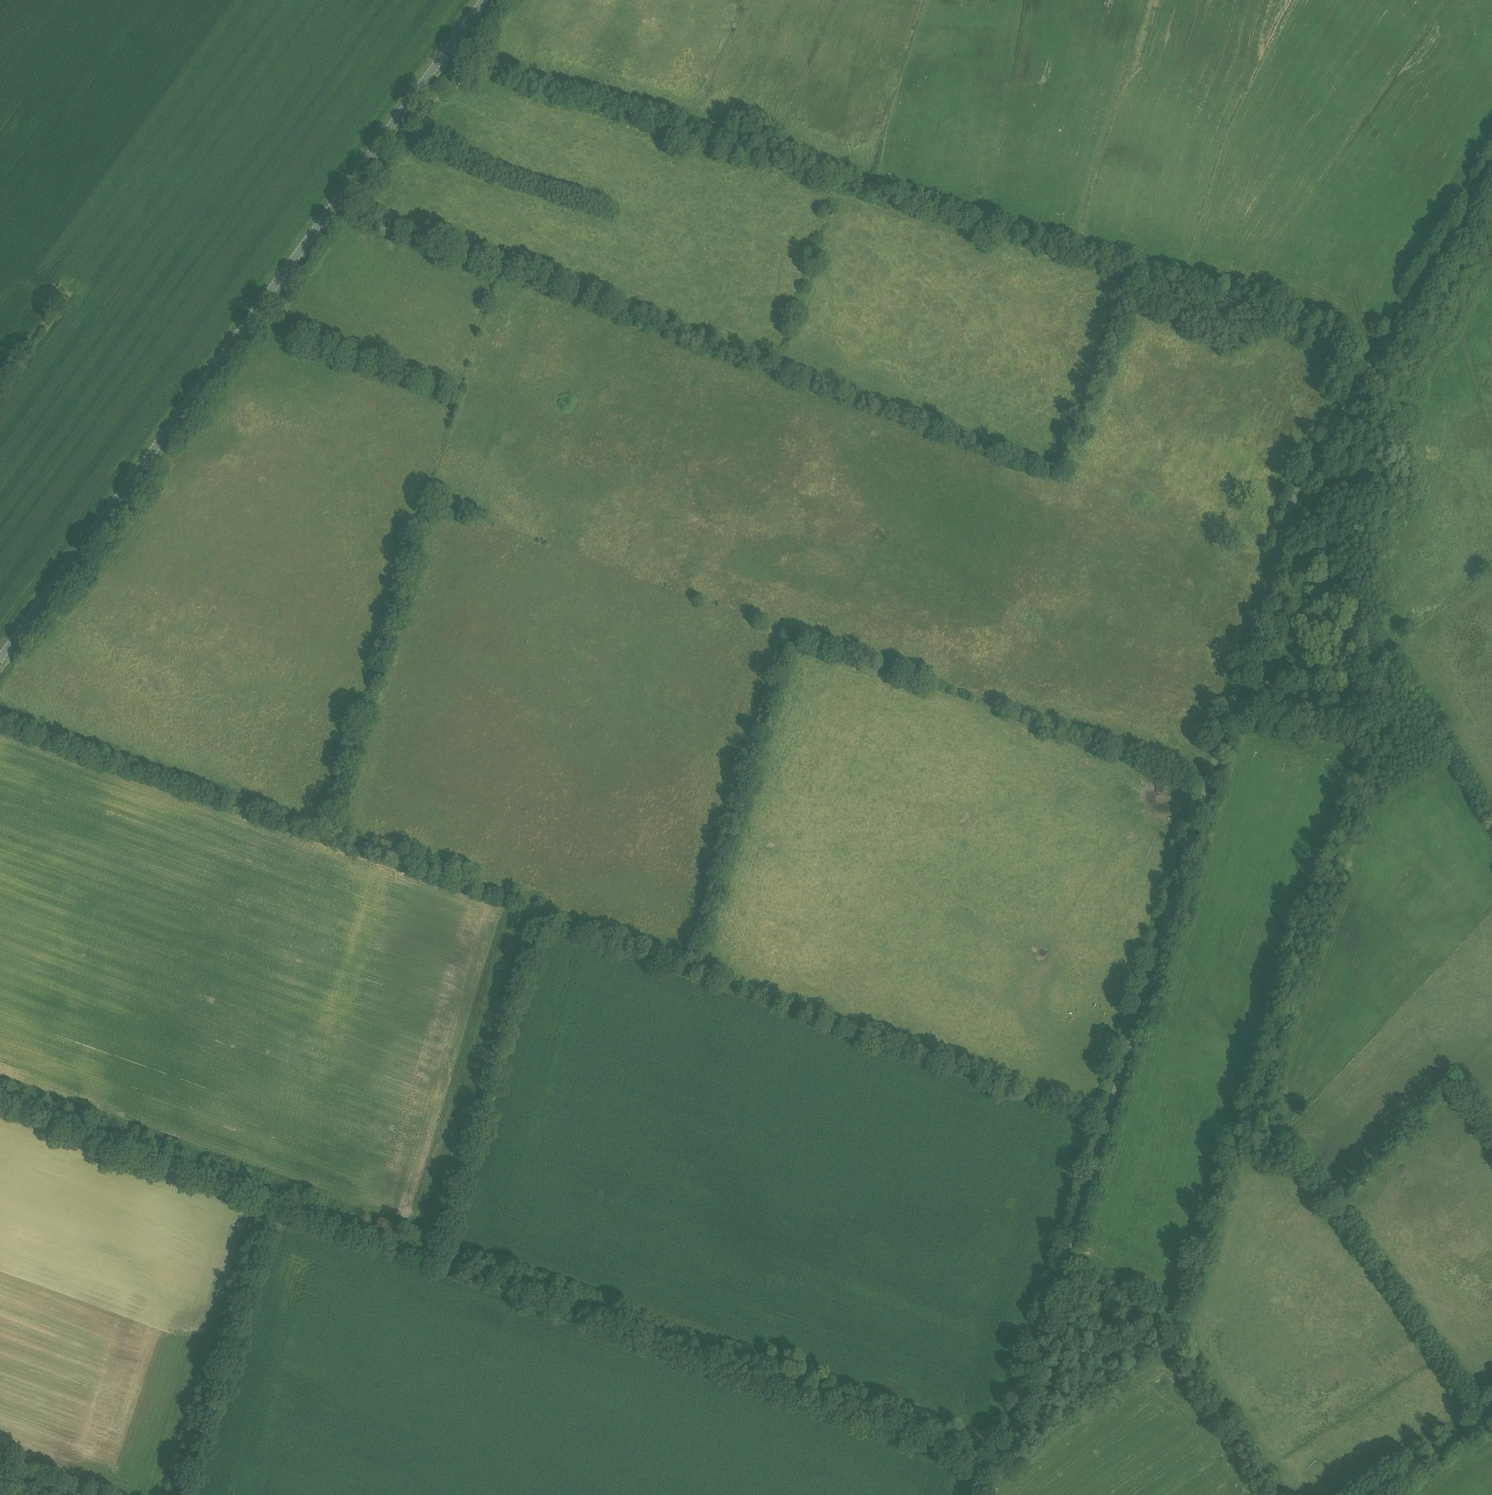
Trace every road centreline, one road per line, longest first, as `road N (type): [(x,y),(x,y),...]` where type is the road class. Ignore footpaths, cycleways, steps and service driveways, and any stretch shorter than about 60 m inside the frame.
road 1 (residential): [(1491,170),(1314,456),(992,1494)]
road 2 (secondary): [(0,655),(483,0)]
road 3 (residential): [(1491,1414),(1369,1494)]

